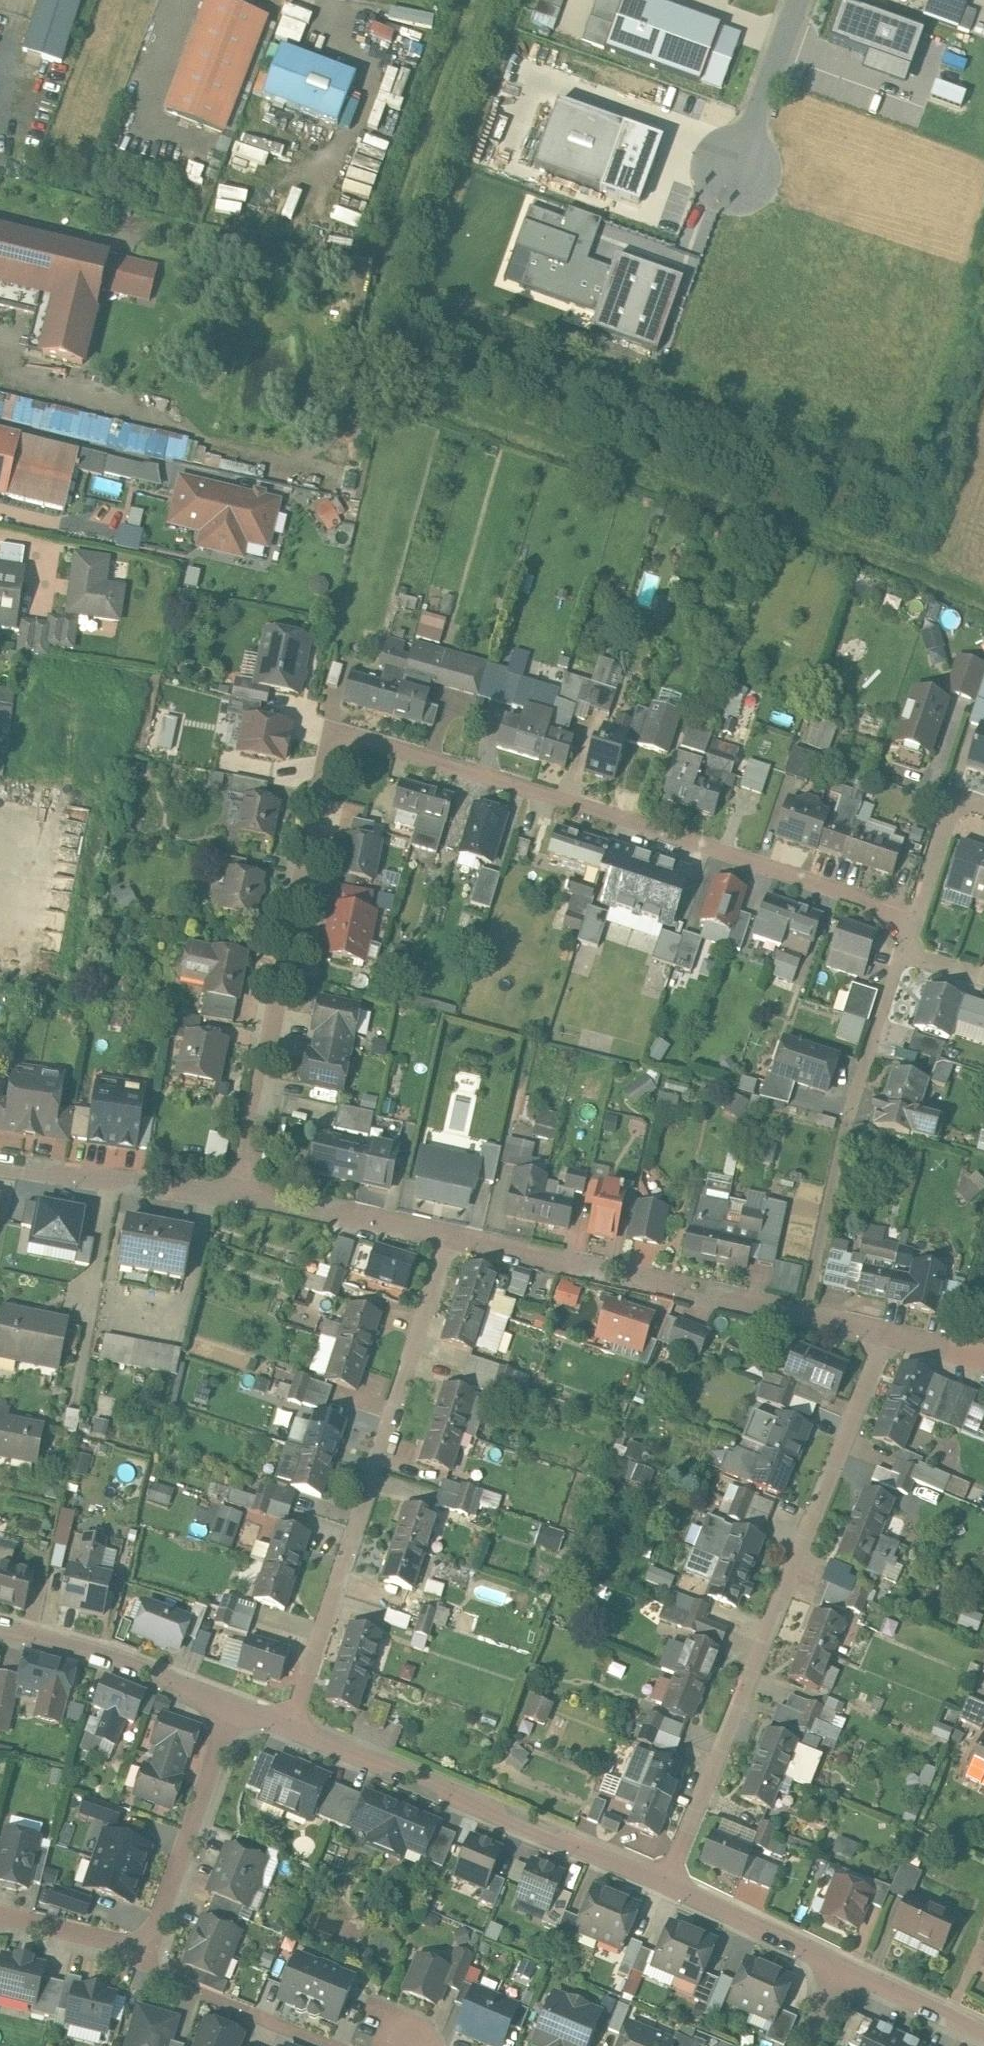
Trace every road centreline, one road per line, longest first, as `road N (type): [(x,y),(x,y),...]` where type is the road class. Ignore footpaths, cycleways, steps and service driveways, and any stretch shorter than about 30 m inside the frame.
road 1 (residential): [(238,1195),(327,762),(339,740),(367,738),(914,914)]
road 2 (residential): [(883,1333),(669,1882)]
road 3 (residential): [(451,1236),(289,1729)]
road 4 (residential): [(289,1729),(669,1882)]
road 5 (residential): [(905,952),(849,1120),(803,1314)]
road 6 (residential): [(451,1236),(803,1314)]
road 7 (residential): [(145,1956),(235,1707)]
road 8 (residential): [(235,1707),(0,1631)]
road 9 (residential): [(0,1159),(238,1195)]
road 10 (residential): [(238,1195),(451,1236)]
road 11 (residential): [(330,2045),(183,1986),(145,1956)]
road 12 (residential): [(669,1882),(837,1969)]
road 13 (unclassified): [(800,0),(742,166)]
road 14 (residential): [(837,1969),(983,2039)]
road 15 (residential): [(0,1915),(145,1956)]
road 16 (residential): [(914,914),(944,819),(963,799),(983,799)]

